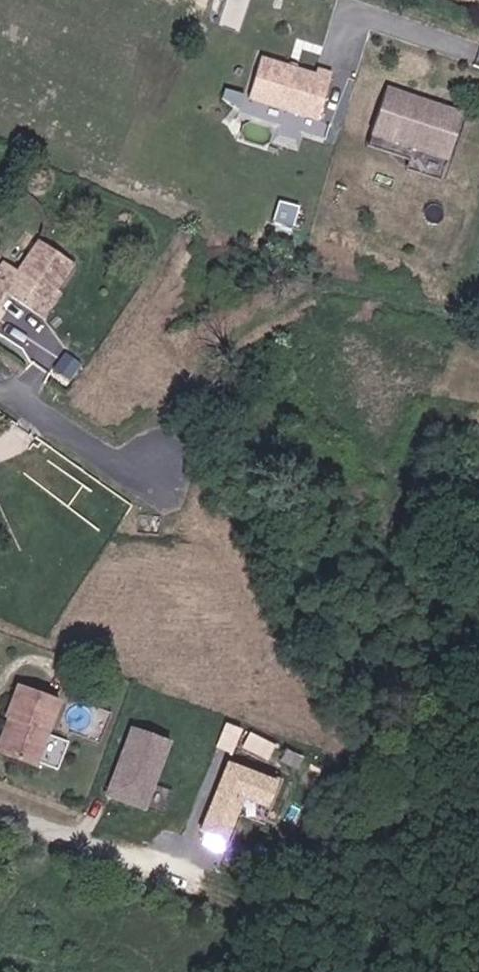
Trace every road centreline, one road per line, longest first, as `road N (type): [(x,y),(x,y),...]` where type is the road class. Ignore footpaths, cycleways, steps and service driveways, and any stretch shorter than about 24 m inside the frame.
road 1 (residential): [(0,387),(163,483)]

